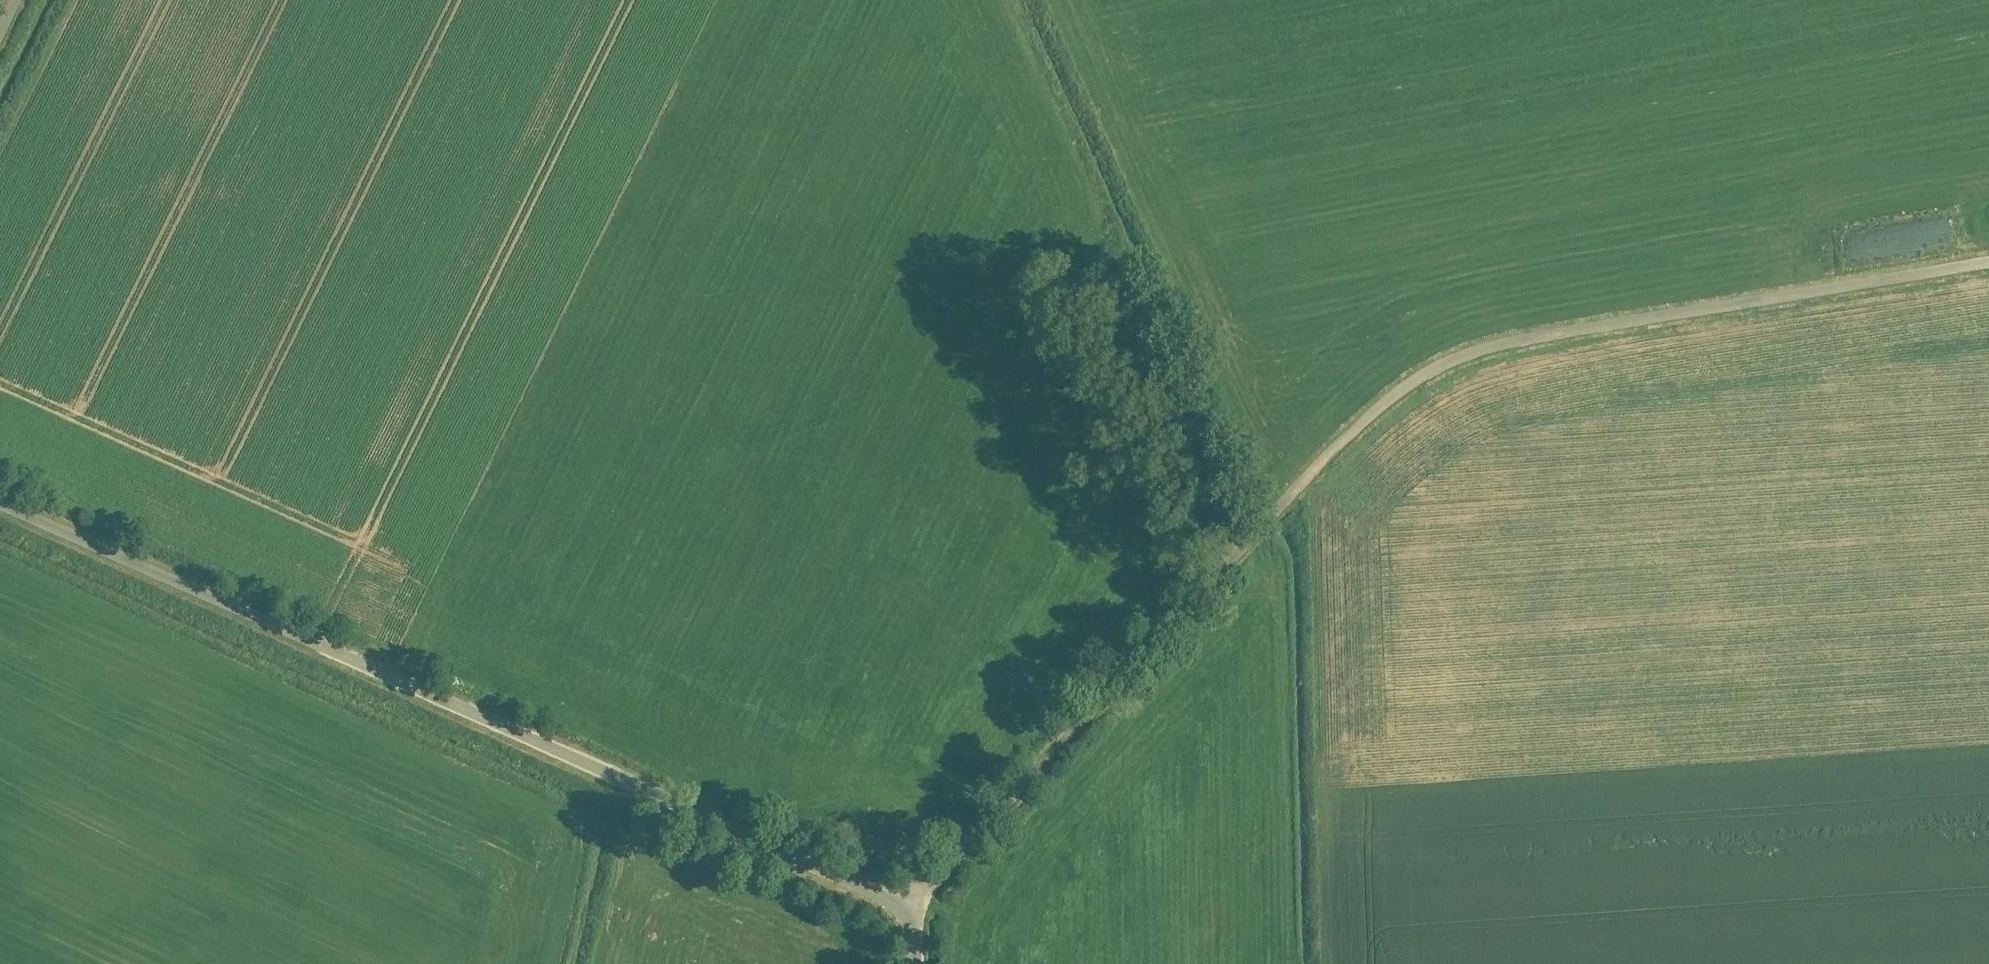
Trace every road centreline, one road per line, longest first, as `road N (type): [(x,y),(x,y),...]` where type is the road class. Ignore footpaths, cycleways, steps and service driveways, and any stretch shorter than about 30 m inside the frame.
road 1 (track): [(906,924),(1404,357),(1988,248)]
road 2 (unclassified): [(907,963),(906,924),(0,500)]

